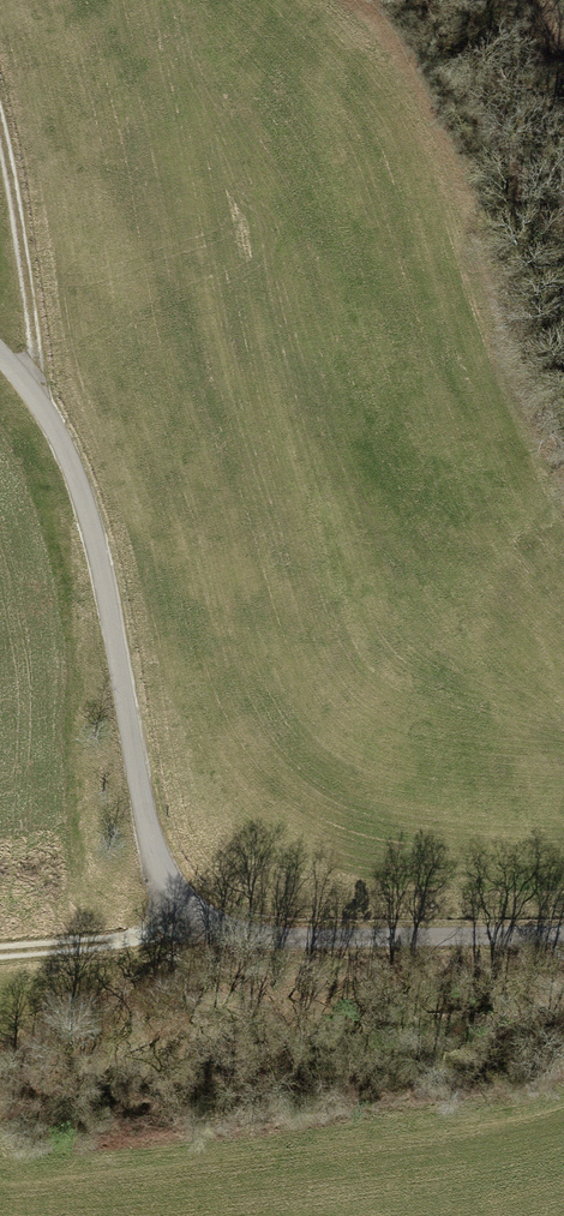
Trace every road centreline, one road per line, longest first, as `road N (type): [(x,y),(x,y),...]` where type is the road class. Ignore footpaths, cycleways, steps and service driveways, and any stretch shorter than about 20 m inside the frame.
road 1 (track): [(194,917),(156,851),(95,536),(70,456),(0,352)]
road 2 (track): [(563,934),(255,933),(194,917)]
road 3 (track): [(43,408),(0,129)]
road 4 (track): [(194,917),(138,938),(0,951)]

